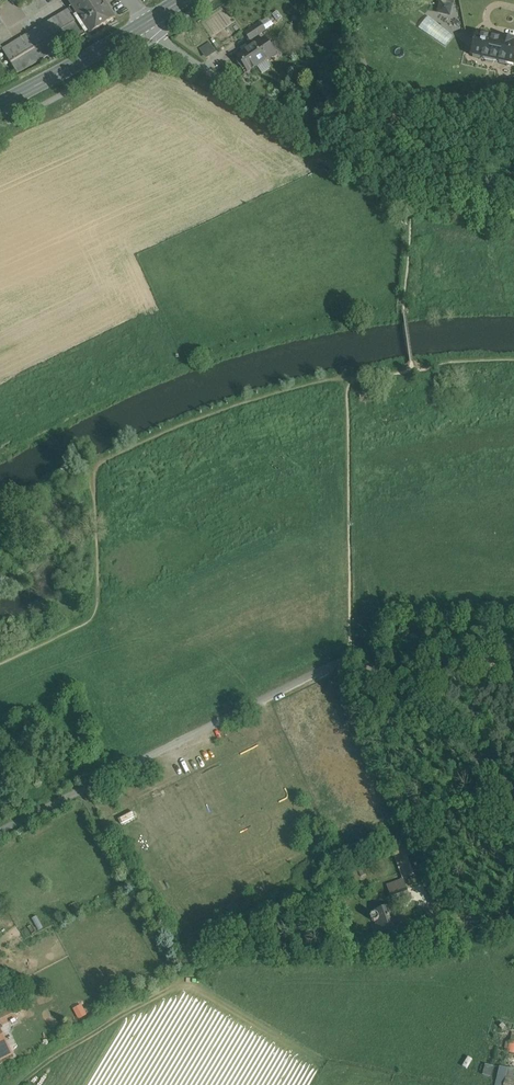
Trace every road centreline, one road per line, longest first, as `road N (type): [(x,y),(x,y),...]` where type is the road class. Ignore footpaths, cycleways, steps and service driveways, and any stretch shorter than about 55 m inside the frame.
road 1 (unclassified): [(513,792),(413,719),(396,676),(353,655),(0,834)]
road 2 (residential): [(152,20),(209,75),(349,173),(413,202),(513,219)]
road 3 (primary): [(152,20),(0,104)]

